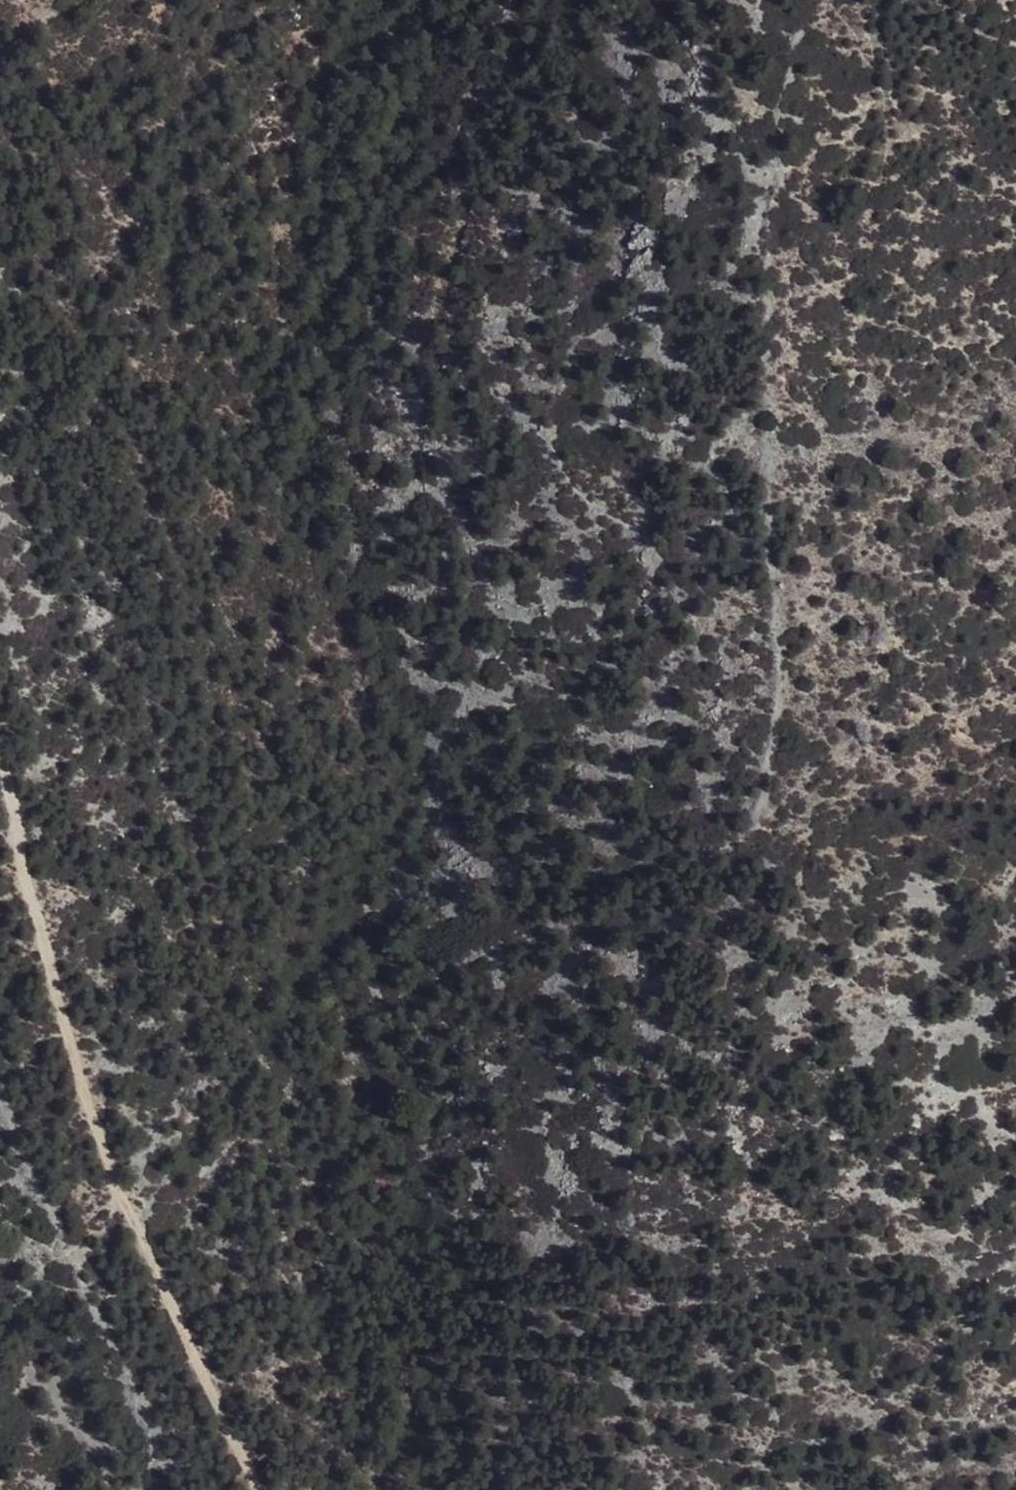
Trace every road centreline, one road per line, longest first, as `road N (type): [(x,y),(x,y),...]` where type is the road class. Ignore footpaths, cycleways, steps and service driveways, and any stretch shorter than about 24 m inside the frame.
road 1 (track): [(0,775),(77,1080),(255,1489)]

